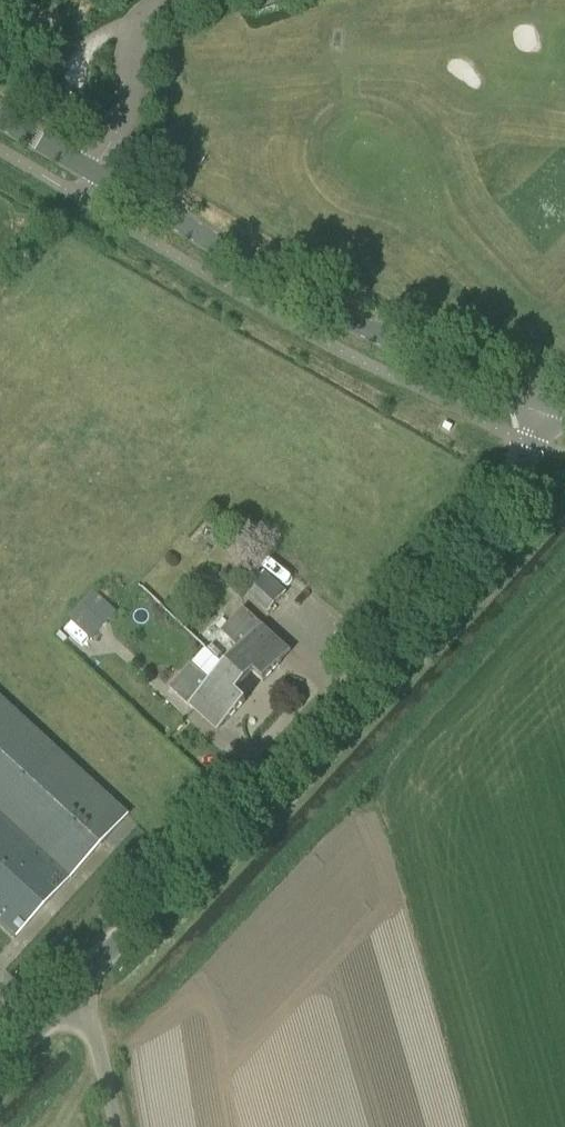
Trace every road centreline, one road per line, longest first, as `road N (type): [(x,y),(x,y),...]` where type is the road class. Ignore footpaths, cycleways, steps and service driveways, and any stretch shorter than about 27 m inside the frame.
road 1 (unclassified): [(79,986),(490,531),(540,401)]
road 2 (tertiary): [(540,401),(389,341),(0,118)]
road 3 (unclassified): [(112,1126),(79,986)]

